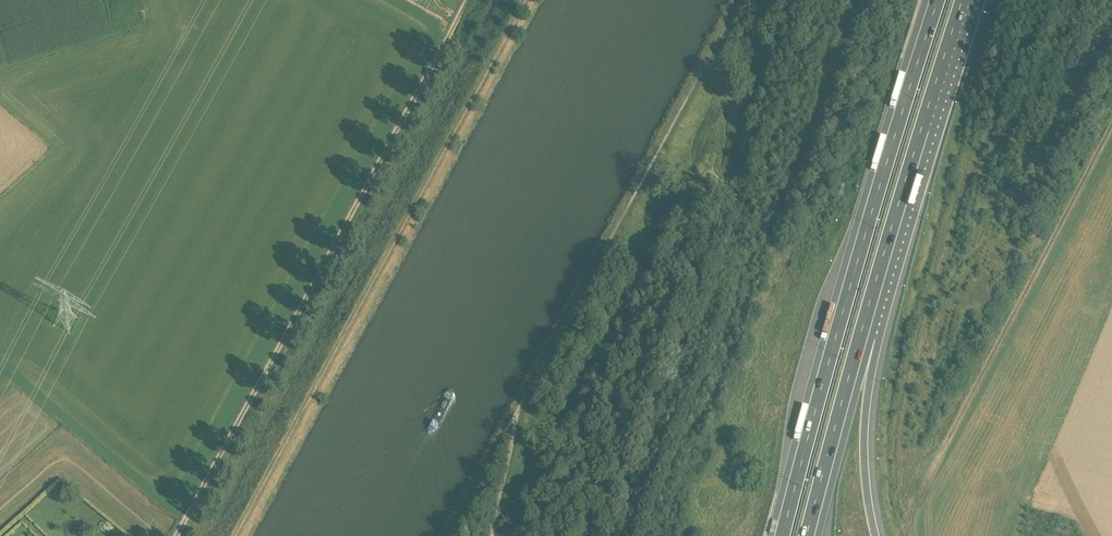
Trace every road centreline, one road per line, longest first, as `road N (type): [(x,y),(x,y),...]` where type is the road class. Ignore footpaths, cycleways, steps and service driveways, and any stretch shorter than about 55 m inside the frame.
road 1 (track): [(173,535),(466,0)]
road 2 (motorway): [(935,0),(779,535)]
road 3 (track): [(933,466),(1111,127)]
road 4 (motorway): [(864,336),(967,0)]
road 5 (motorway): [(810,535),(864,336)]
road 6 (motorway): [(875,535),(864,456),(864,336)]

